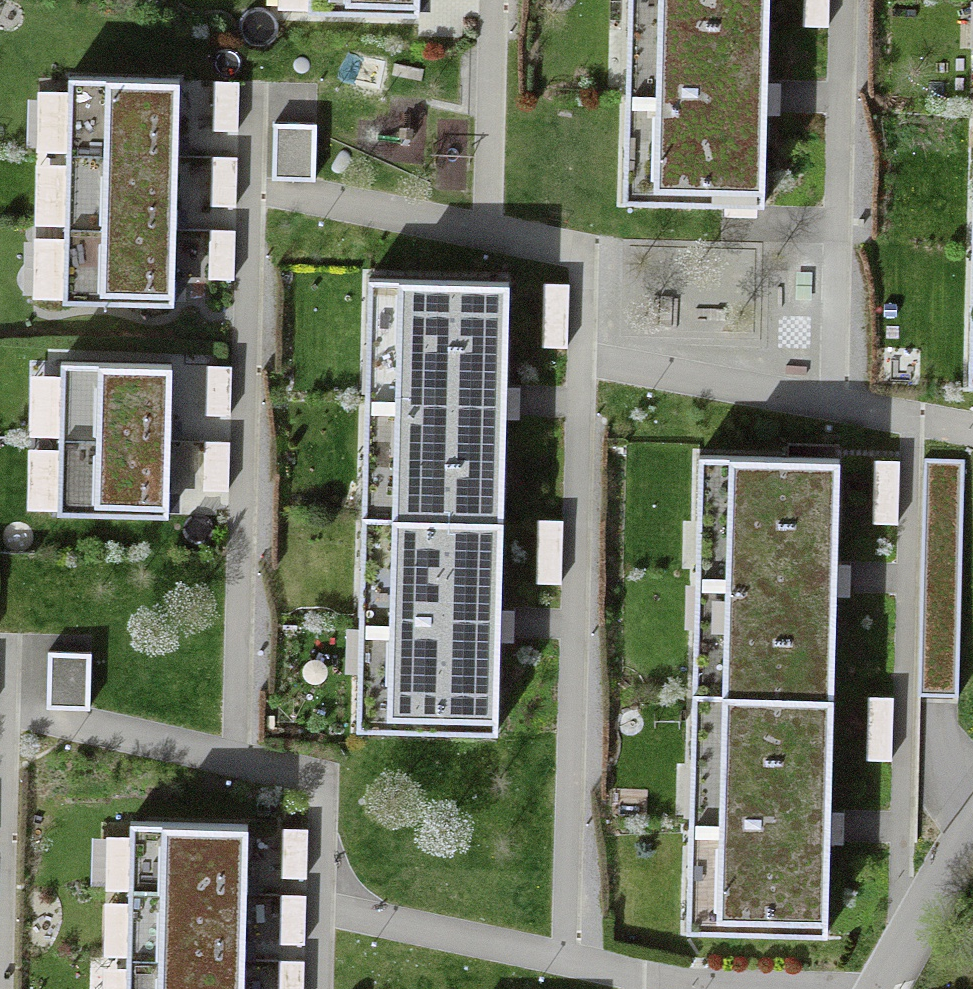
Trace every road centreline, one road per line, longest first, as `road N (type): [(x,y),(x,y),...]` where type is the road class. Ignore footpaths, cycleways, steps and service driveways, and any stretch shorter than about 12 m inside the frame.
road 1 (residential): [(882,988),(972,828)]

